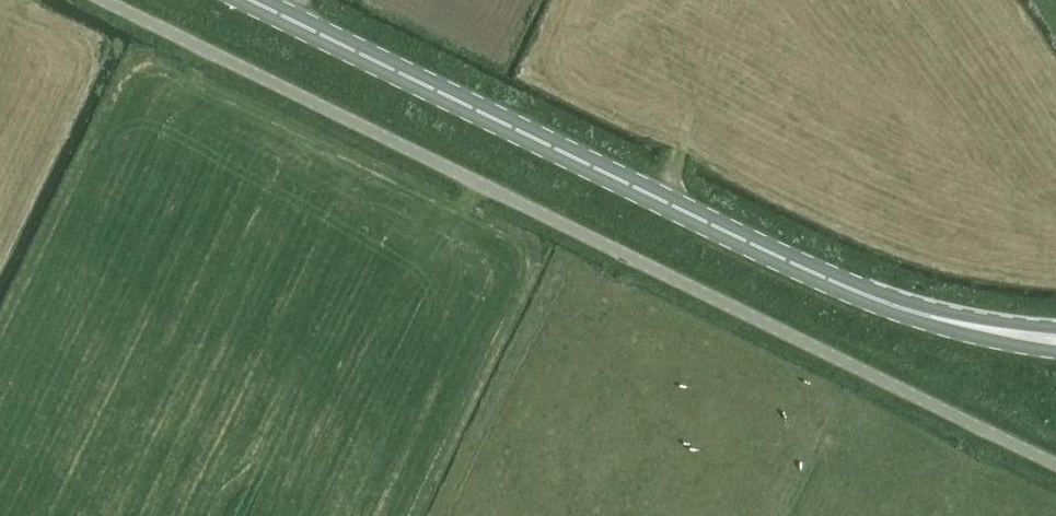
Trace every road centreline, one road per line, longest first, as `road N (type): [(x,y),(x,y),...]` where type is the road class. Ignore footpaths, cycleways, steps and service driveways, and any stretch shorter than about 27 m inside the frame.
road 1 (unclassified): [(1055,464),(100,0)]
road 2 (secondary): [(1055,339),(928,316),(854,291),(246,0)]

